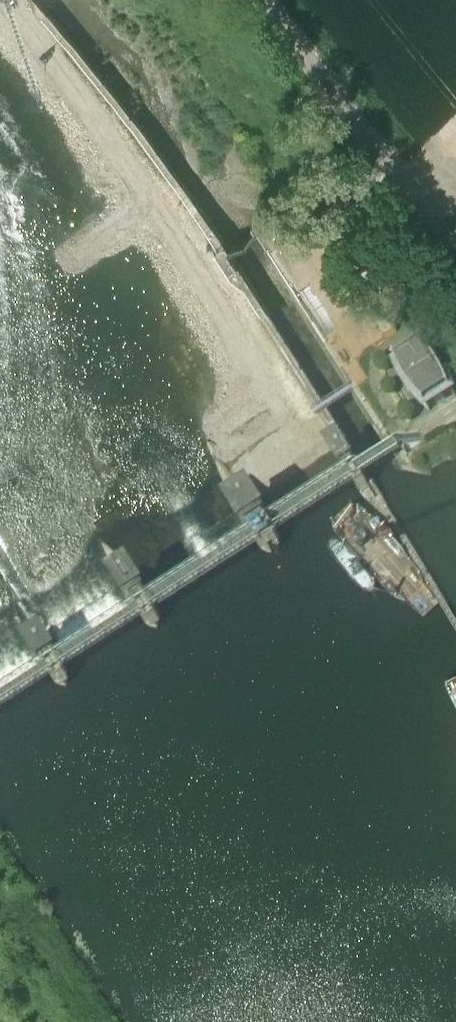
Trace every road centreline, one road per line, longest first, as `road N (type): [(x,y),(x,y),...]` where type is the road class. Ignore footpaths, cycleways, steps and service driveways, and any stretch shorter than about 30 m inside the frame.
road 1 (tertiary): [(455,230),(397,174),(262,0)]

